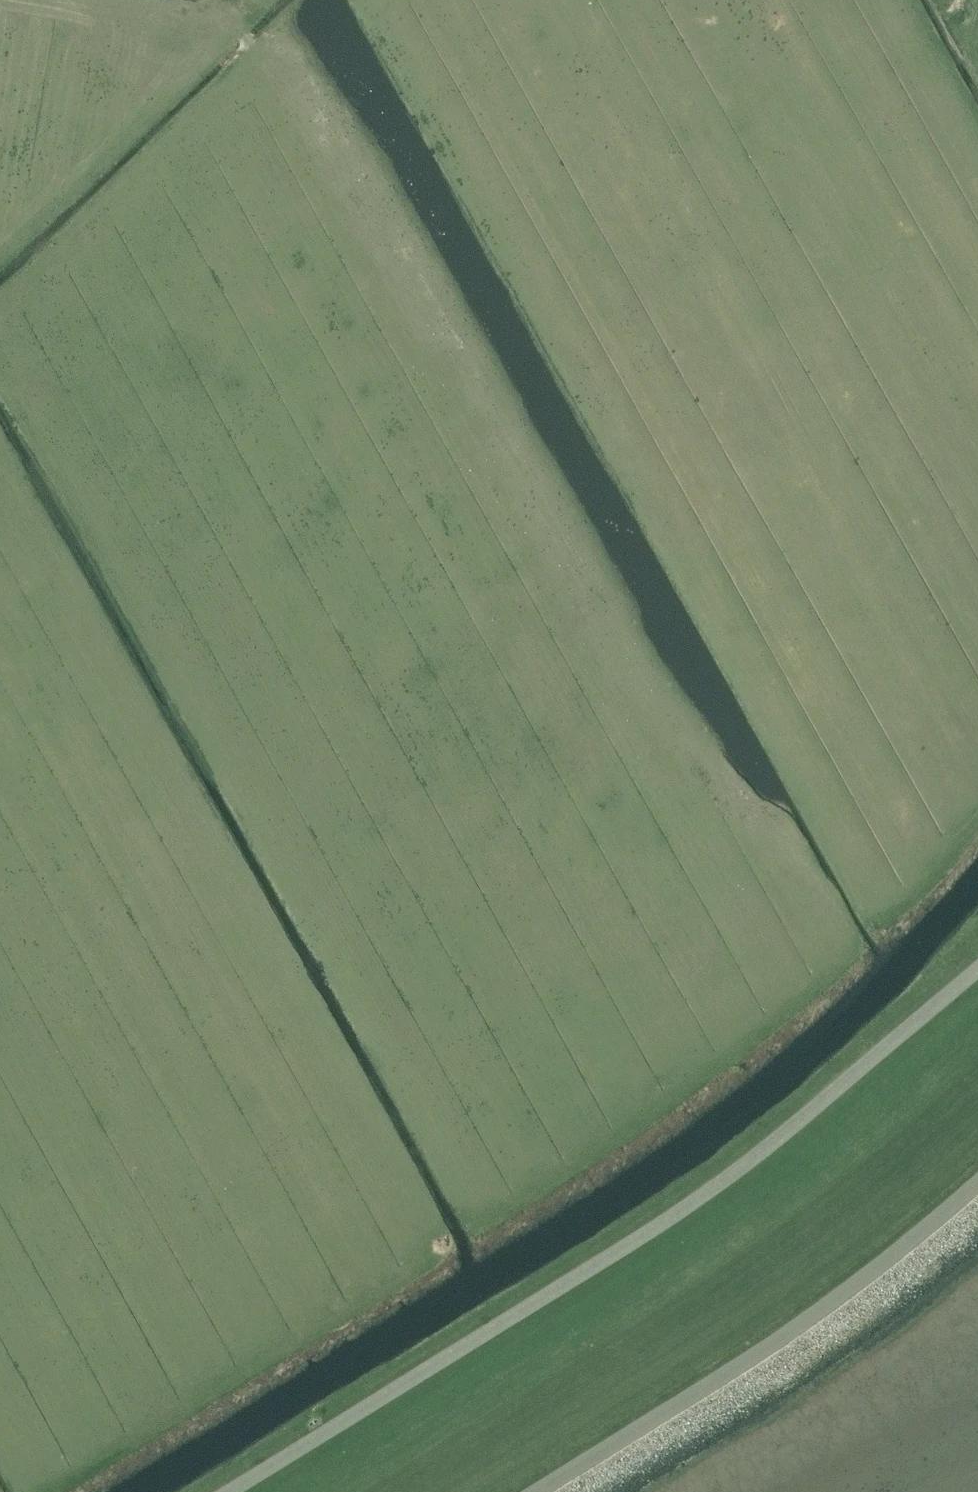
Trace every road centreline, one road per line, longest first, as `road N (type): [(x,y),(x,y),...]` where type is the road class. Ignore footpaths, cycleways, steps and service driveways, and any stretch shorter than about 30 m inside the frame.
road 1 (unclassified): [(977,978),(723,1190),(243,1491)]
road 2 (unclassified): [(563,1491),(834,1321),(977,1201)]

